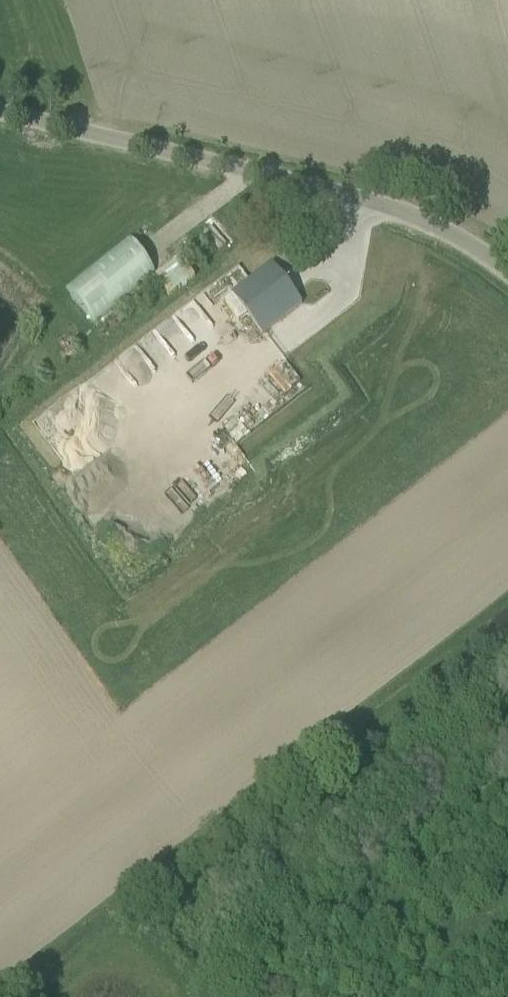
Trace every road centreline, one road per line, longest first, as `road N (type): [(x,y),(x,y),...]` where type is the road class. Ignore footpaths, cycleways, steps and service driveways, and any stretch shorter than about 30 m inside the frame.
road 1 (track): [(0,995),(507,613)]
road 2 (unclassified): [(507,274),(442,229),(359,193),(0,107)]

